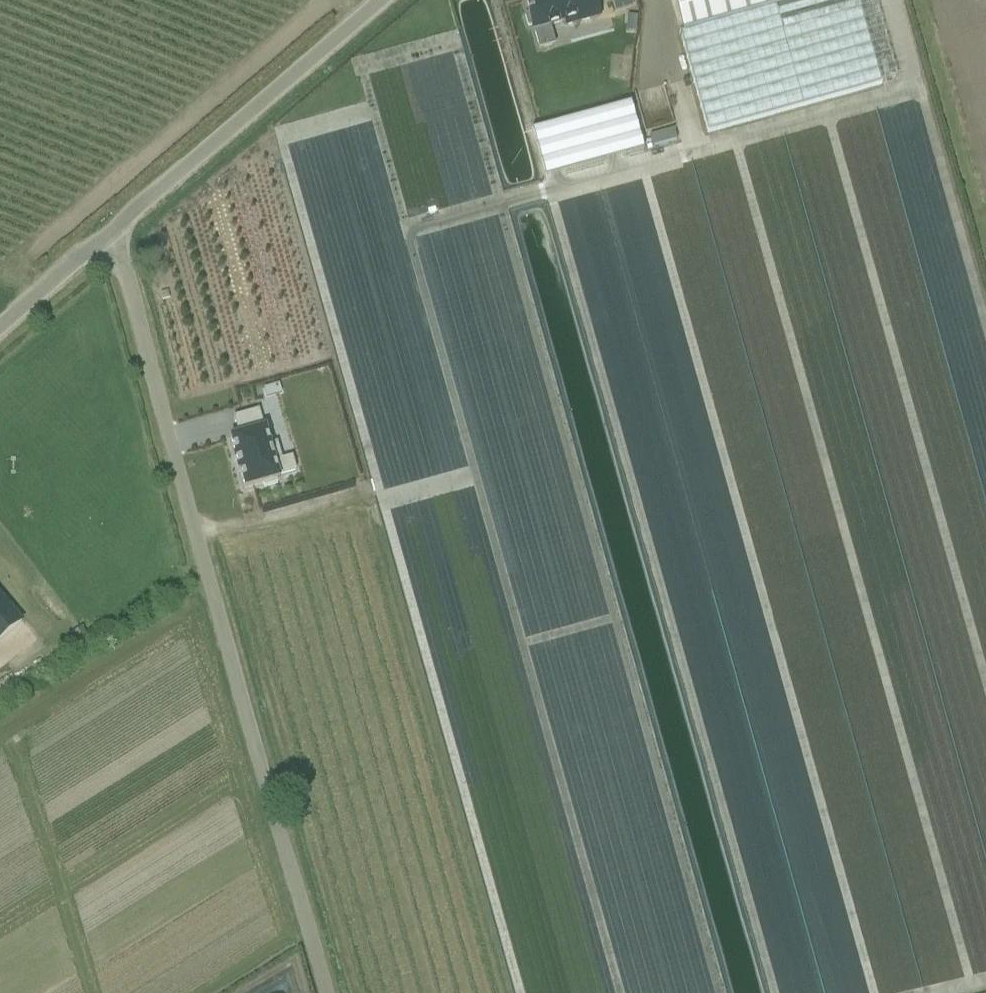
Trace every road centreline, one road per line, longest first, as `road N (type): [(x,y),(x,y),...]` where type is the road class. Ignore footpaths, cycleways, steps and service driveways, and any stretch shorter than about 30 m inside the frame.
road 1 (unclassified): [(327,992),(112,232)]
road 2 (unclassified): [(112,232),(387,0)]
road 3 (unclassified): [(0,332),(112,232)]

